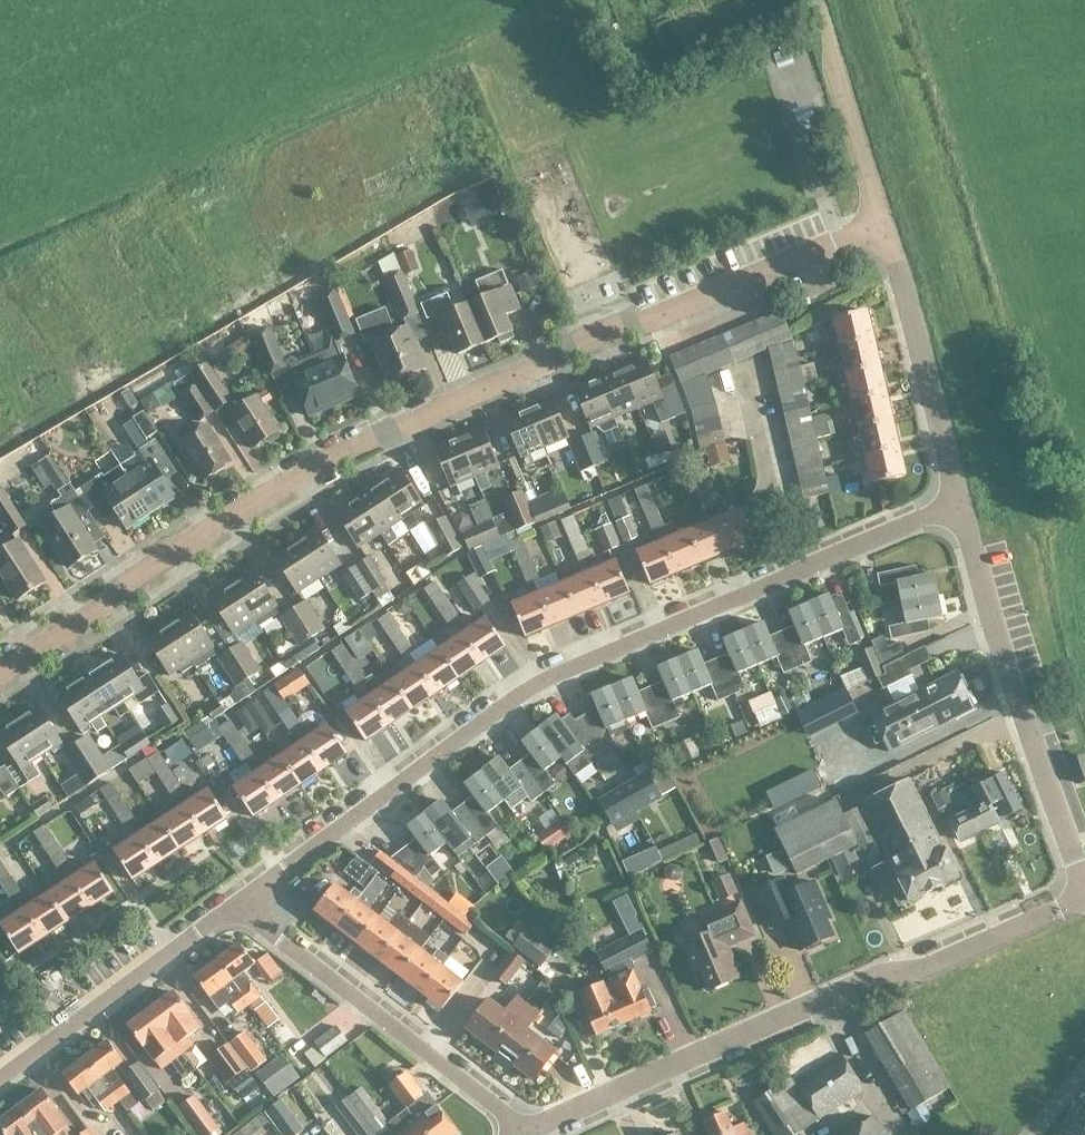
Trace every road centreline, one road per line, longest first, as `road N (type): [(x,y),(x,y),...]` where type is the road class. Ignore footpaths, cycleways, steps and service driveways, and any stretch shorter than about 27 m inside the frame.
road 1 (residential): [(0,676),(331,458),(886,221)]
road 2 (residential): [(961,503),(529,689),(239,903)]
road 3 (residential): [(531,1131),(1084,897)]
road 4 (unclassified): [(1084,878),(1016,698),(961,503)]
road 5 (residential): [(531,1131),(239,903)]
road 6 (residential): [(572,0),(644,137),(831,45)]
road 7 (residential): [(239,903),(0,1079)]
road 8 (unclassified): [(961,503),(886,221)]
road 9 (residential): [(212,3),(268,143),(331,244)]
road 10 (residential): [(0,99),(212,3)]
road 11 (unclassified): [(886,221),(831,45)]

